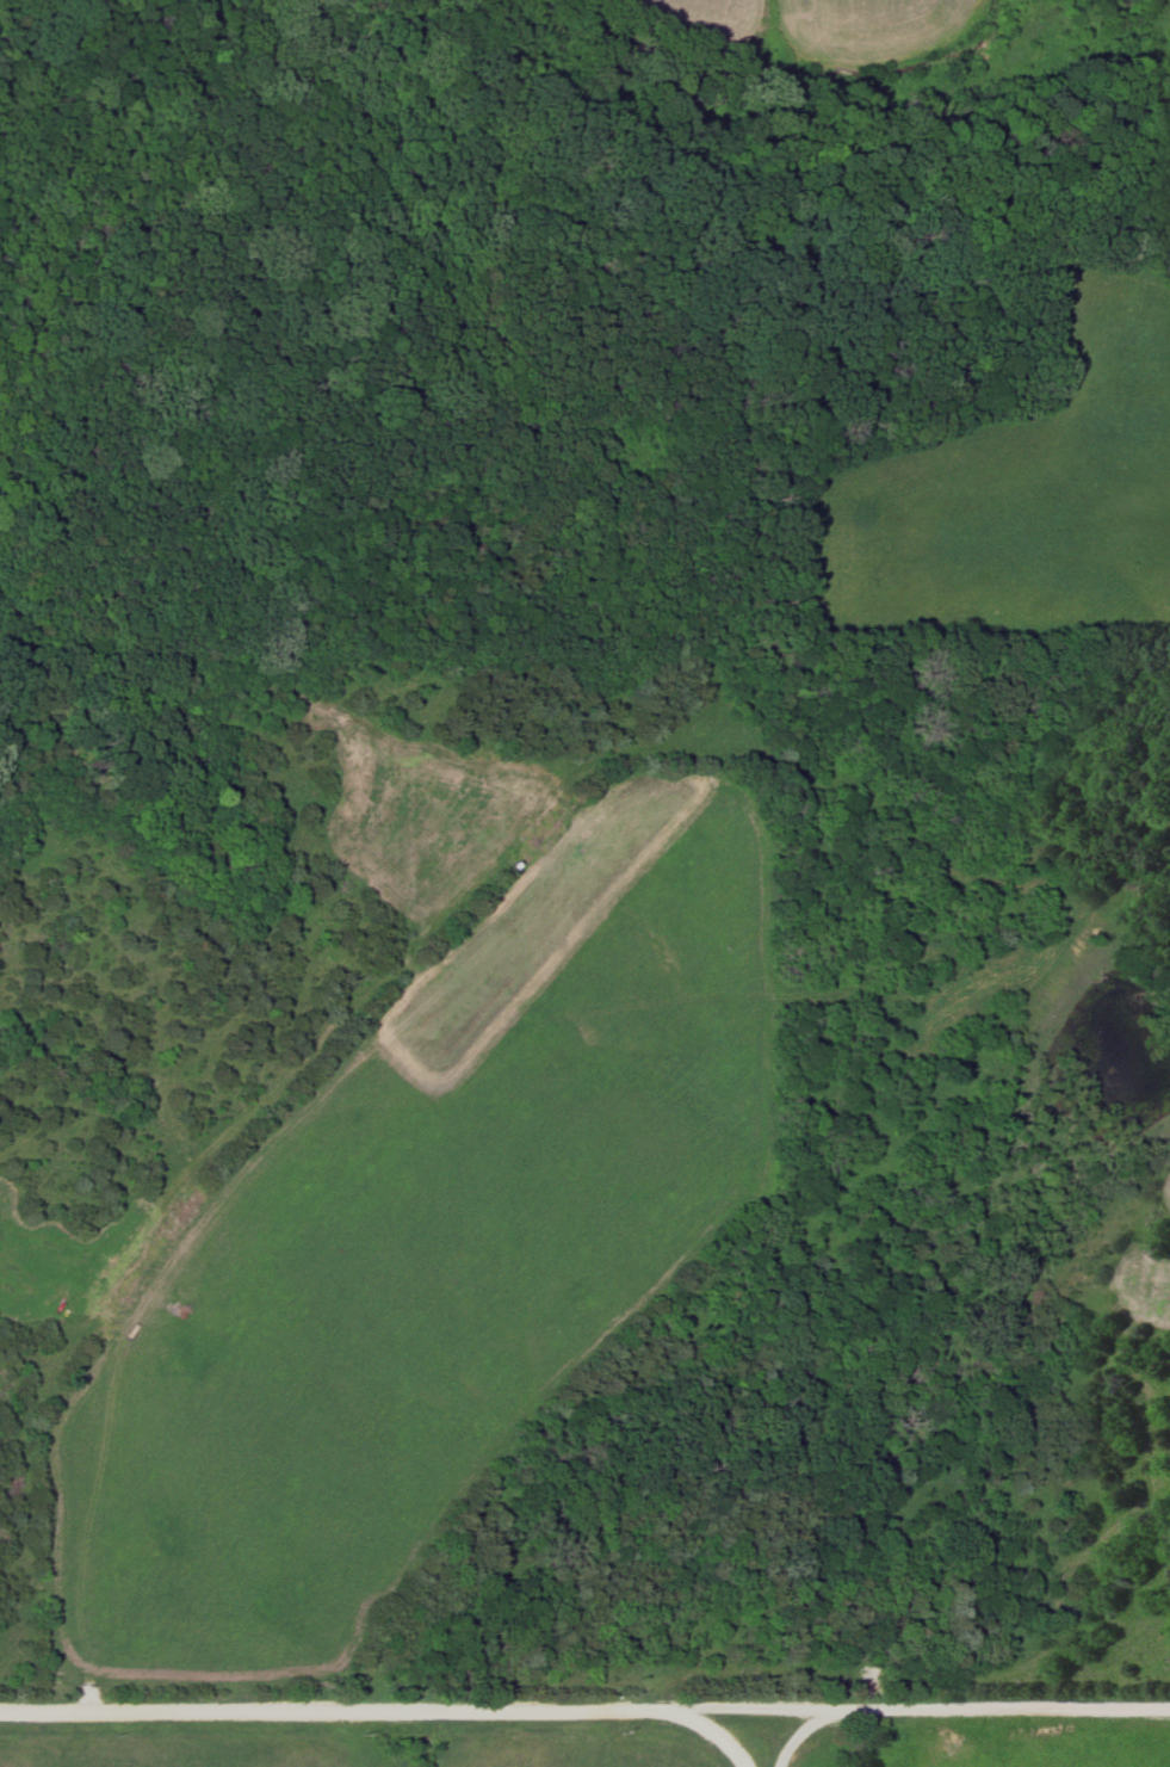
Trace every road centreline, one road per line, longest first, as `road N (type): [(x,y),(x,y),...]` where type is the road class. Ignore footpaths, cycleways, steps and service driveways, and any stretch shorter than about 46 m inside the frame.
road 1 (residential): [(1169,1704),(0,1712)]

